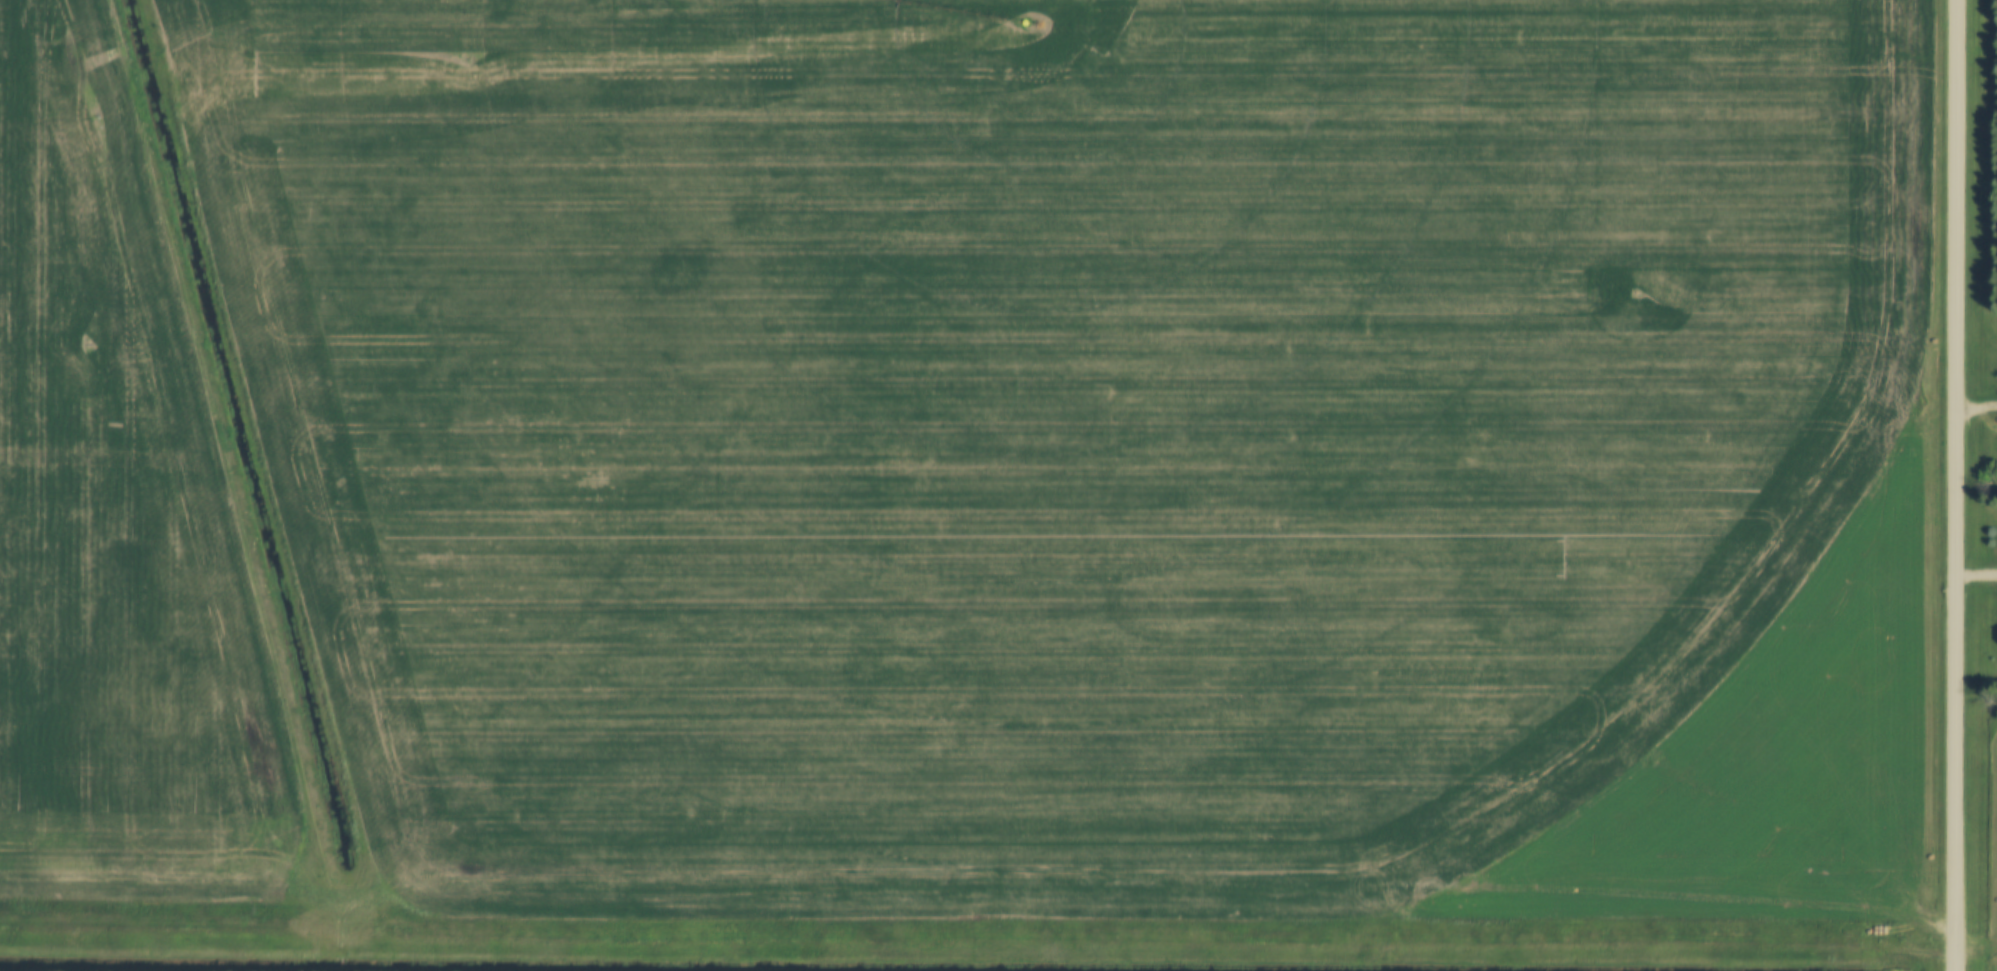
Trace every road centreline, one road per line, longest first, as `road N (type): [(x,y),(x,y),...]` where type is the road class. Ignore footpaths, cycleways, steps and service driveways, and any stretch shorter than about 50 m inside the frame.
road 1 (residential): [(1958,970),(1959,0)]

